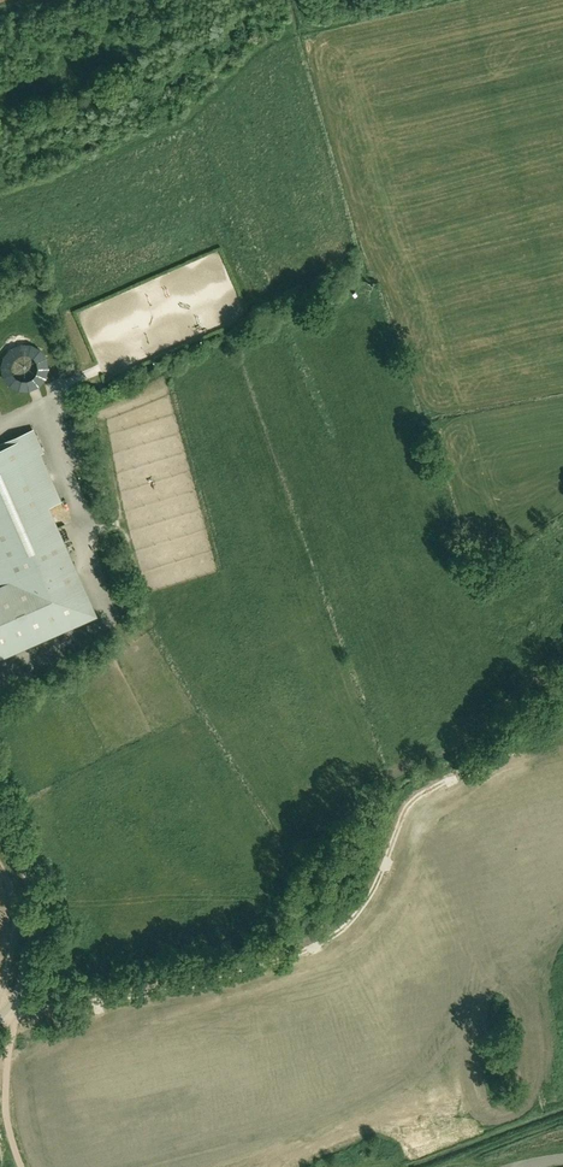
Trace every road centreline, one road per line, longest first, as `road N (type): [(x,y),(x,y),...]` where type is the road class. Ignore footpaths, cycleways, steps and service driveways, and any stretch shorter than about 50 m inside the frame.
road 1 (unclassified): [(0,1018),(25,981),(40,914),(0,831)]

